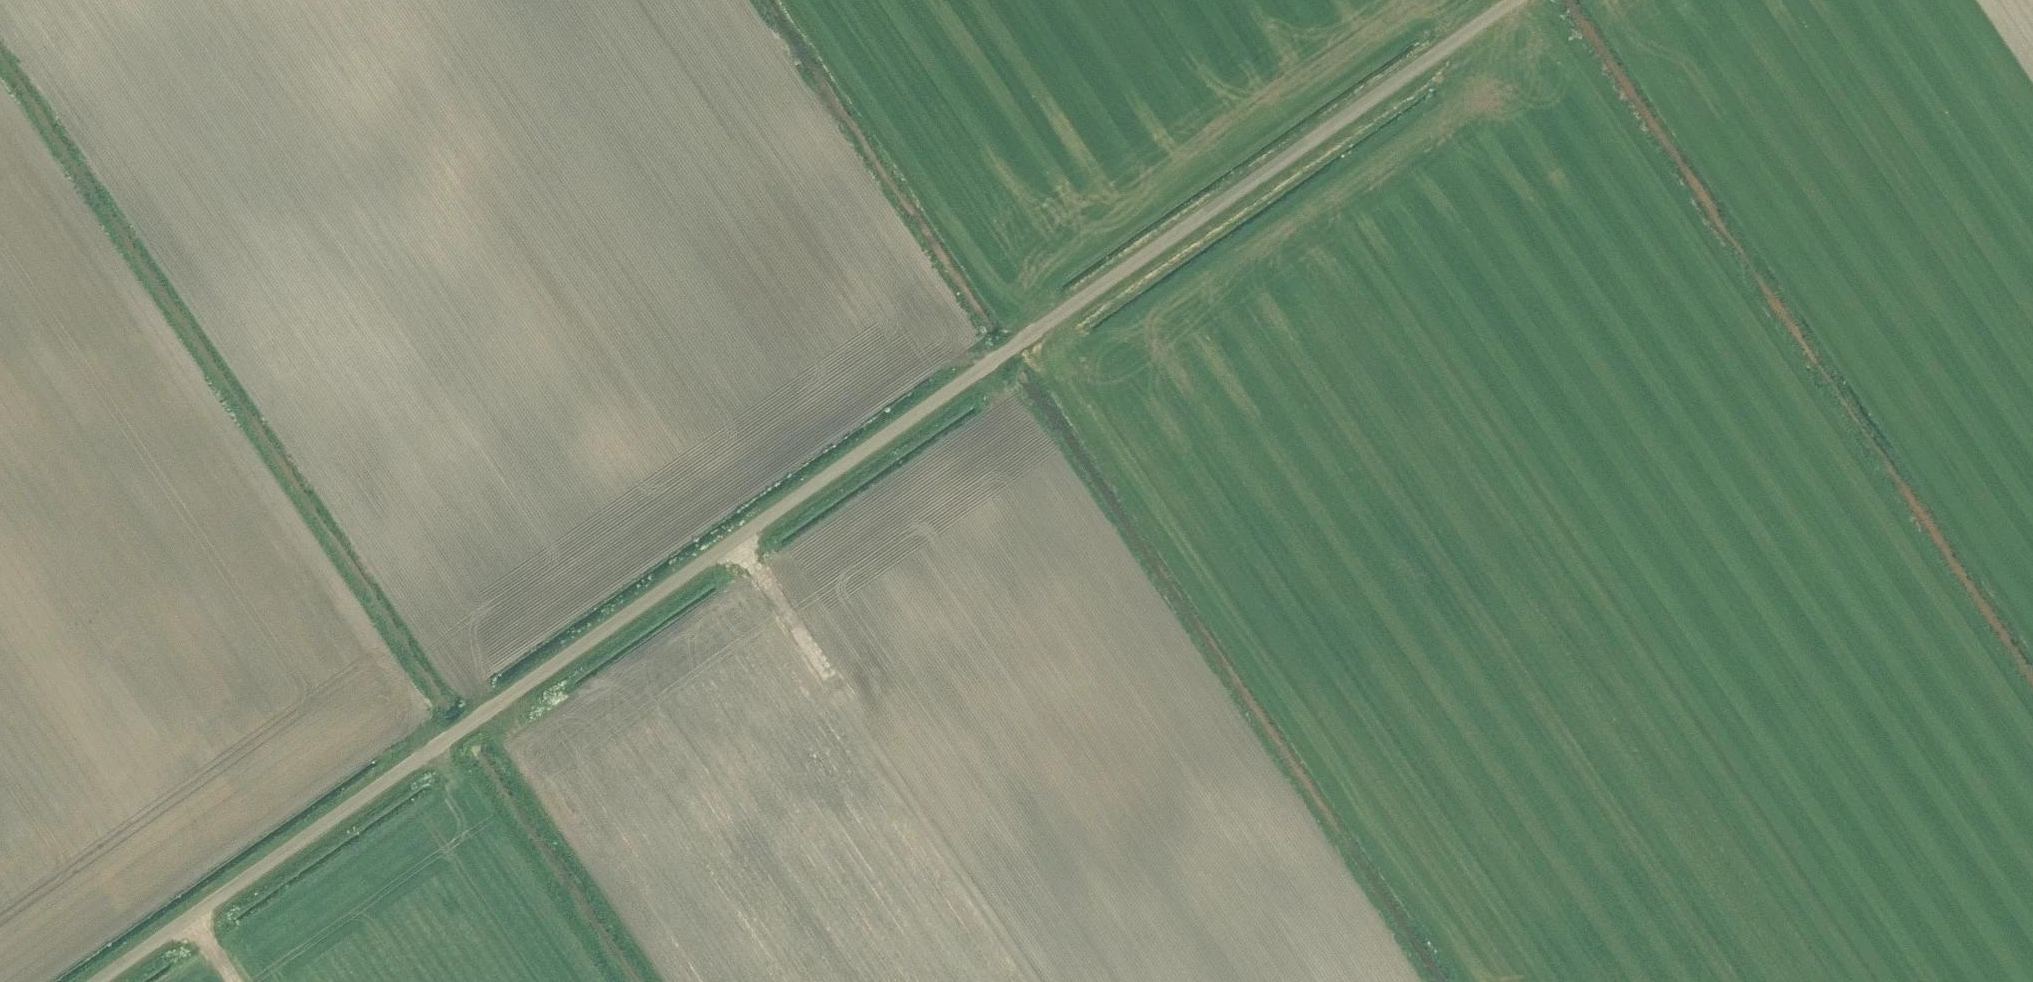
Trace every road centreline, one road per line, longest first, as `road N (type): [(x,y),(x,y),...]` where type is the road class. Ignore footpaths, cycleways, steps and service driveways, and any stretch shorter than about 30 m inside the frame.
road 1 (unclassified): [(94,981),(1513,0)]

